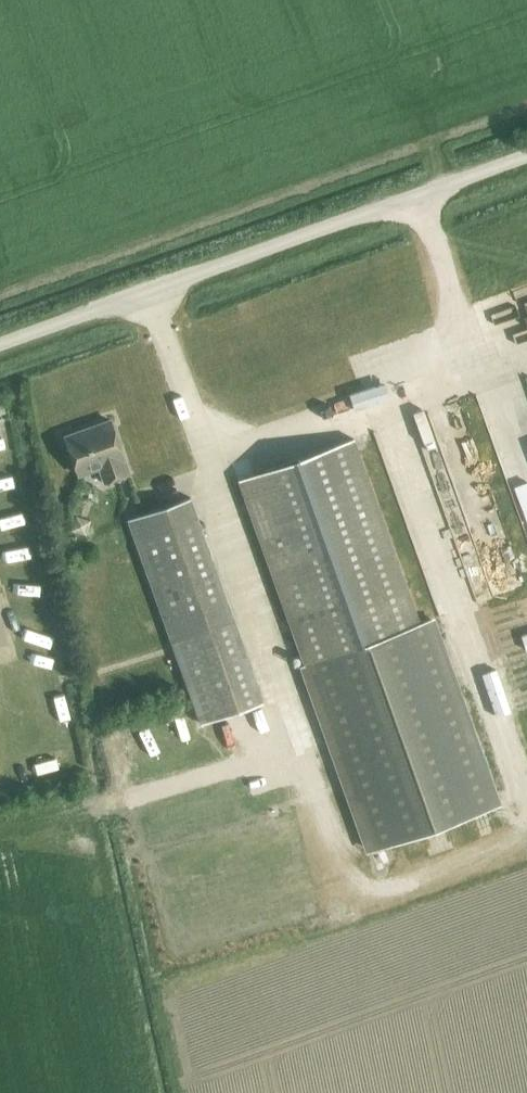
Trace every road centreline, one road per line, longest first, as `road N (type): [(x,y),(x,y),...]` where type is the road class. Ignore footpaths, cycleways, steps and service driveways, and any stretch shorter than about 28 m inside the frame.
road 1 (unclassified): [(0,343),(526,156)]

